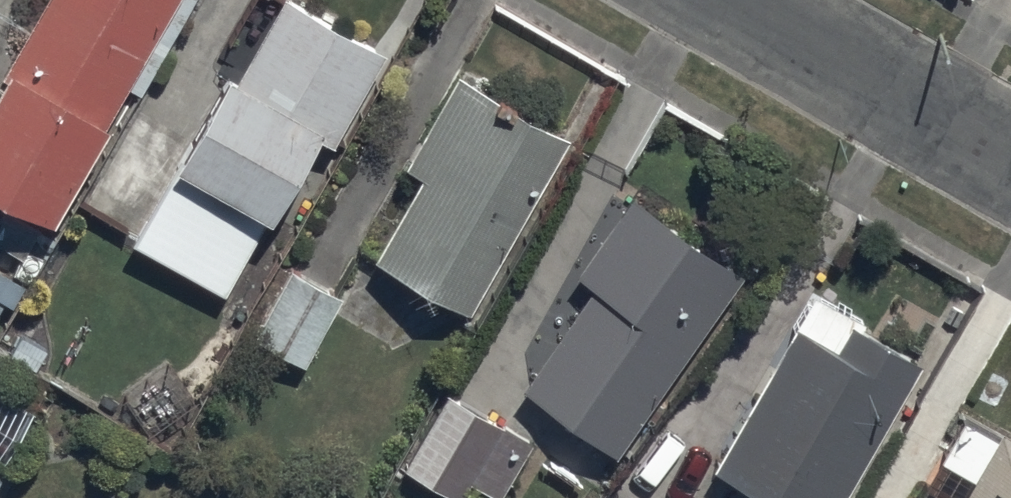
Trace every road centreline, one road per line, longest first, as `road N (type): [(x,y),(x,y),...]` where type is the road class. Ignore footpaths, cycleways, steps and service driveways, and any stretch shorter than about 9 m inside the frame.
road 1 (residential): [(706,0),(1010,178)]

